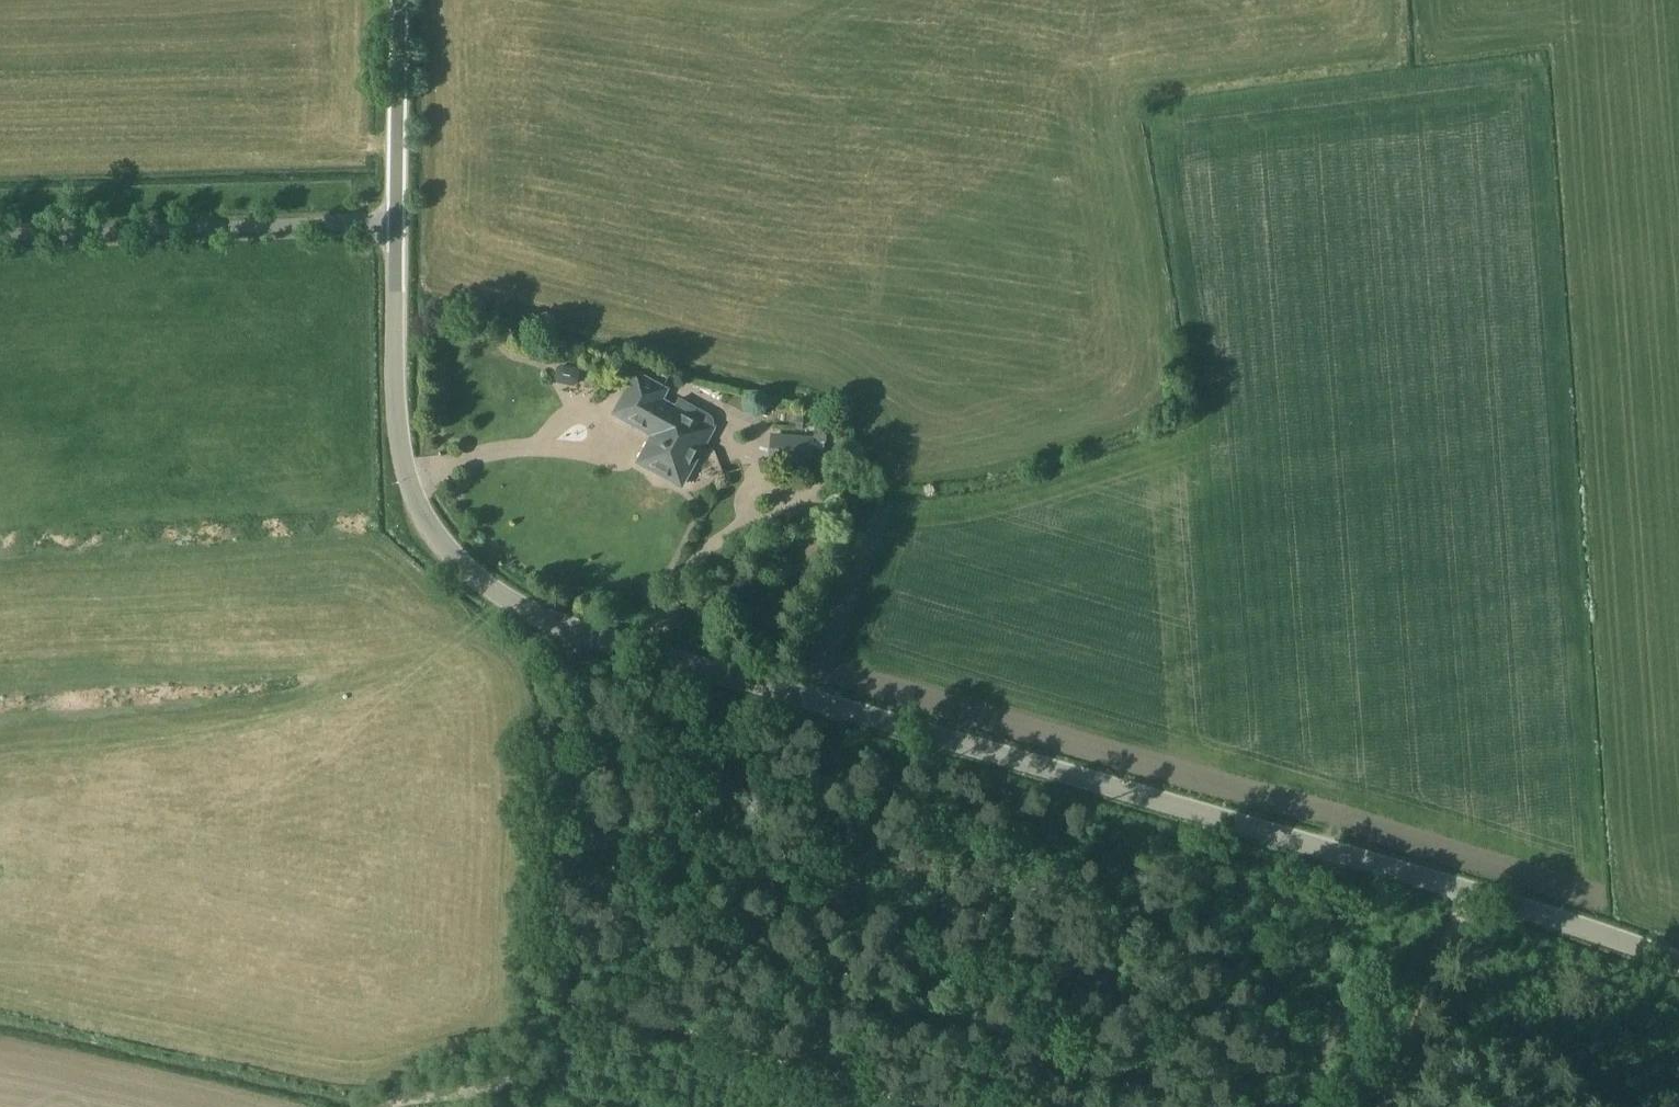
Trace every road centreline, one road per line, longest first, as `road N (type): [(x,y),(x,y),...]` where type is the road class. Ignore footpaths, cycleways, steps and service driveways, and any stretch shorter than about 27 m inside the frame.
road 1 (unclassified): [(1678,963),(1473,890),(507,604),(470,573),(403,476),(392,383),(396,0)]
road 2 (track): [(929,1106),(556,994)]
road 3 (track): [(556,994),(567,626)]
road 4 (track): [(556,994),(536,1052),(519,1071),(385,1106)]

